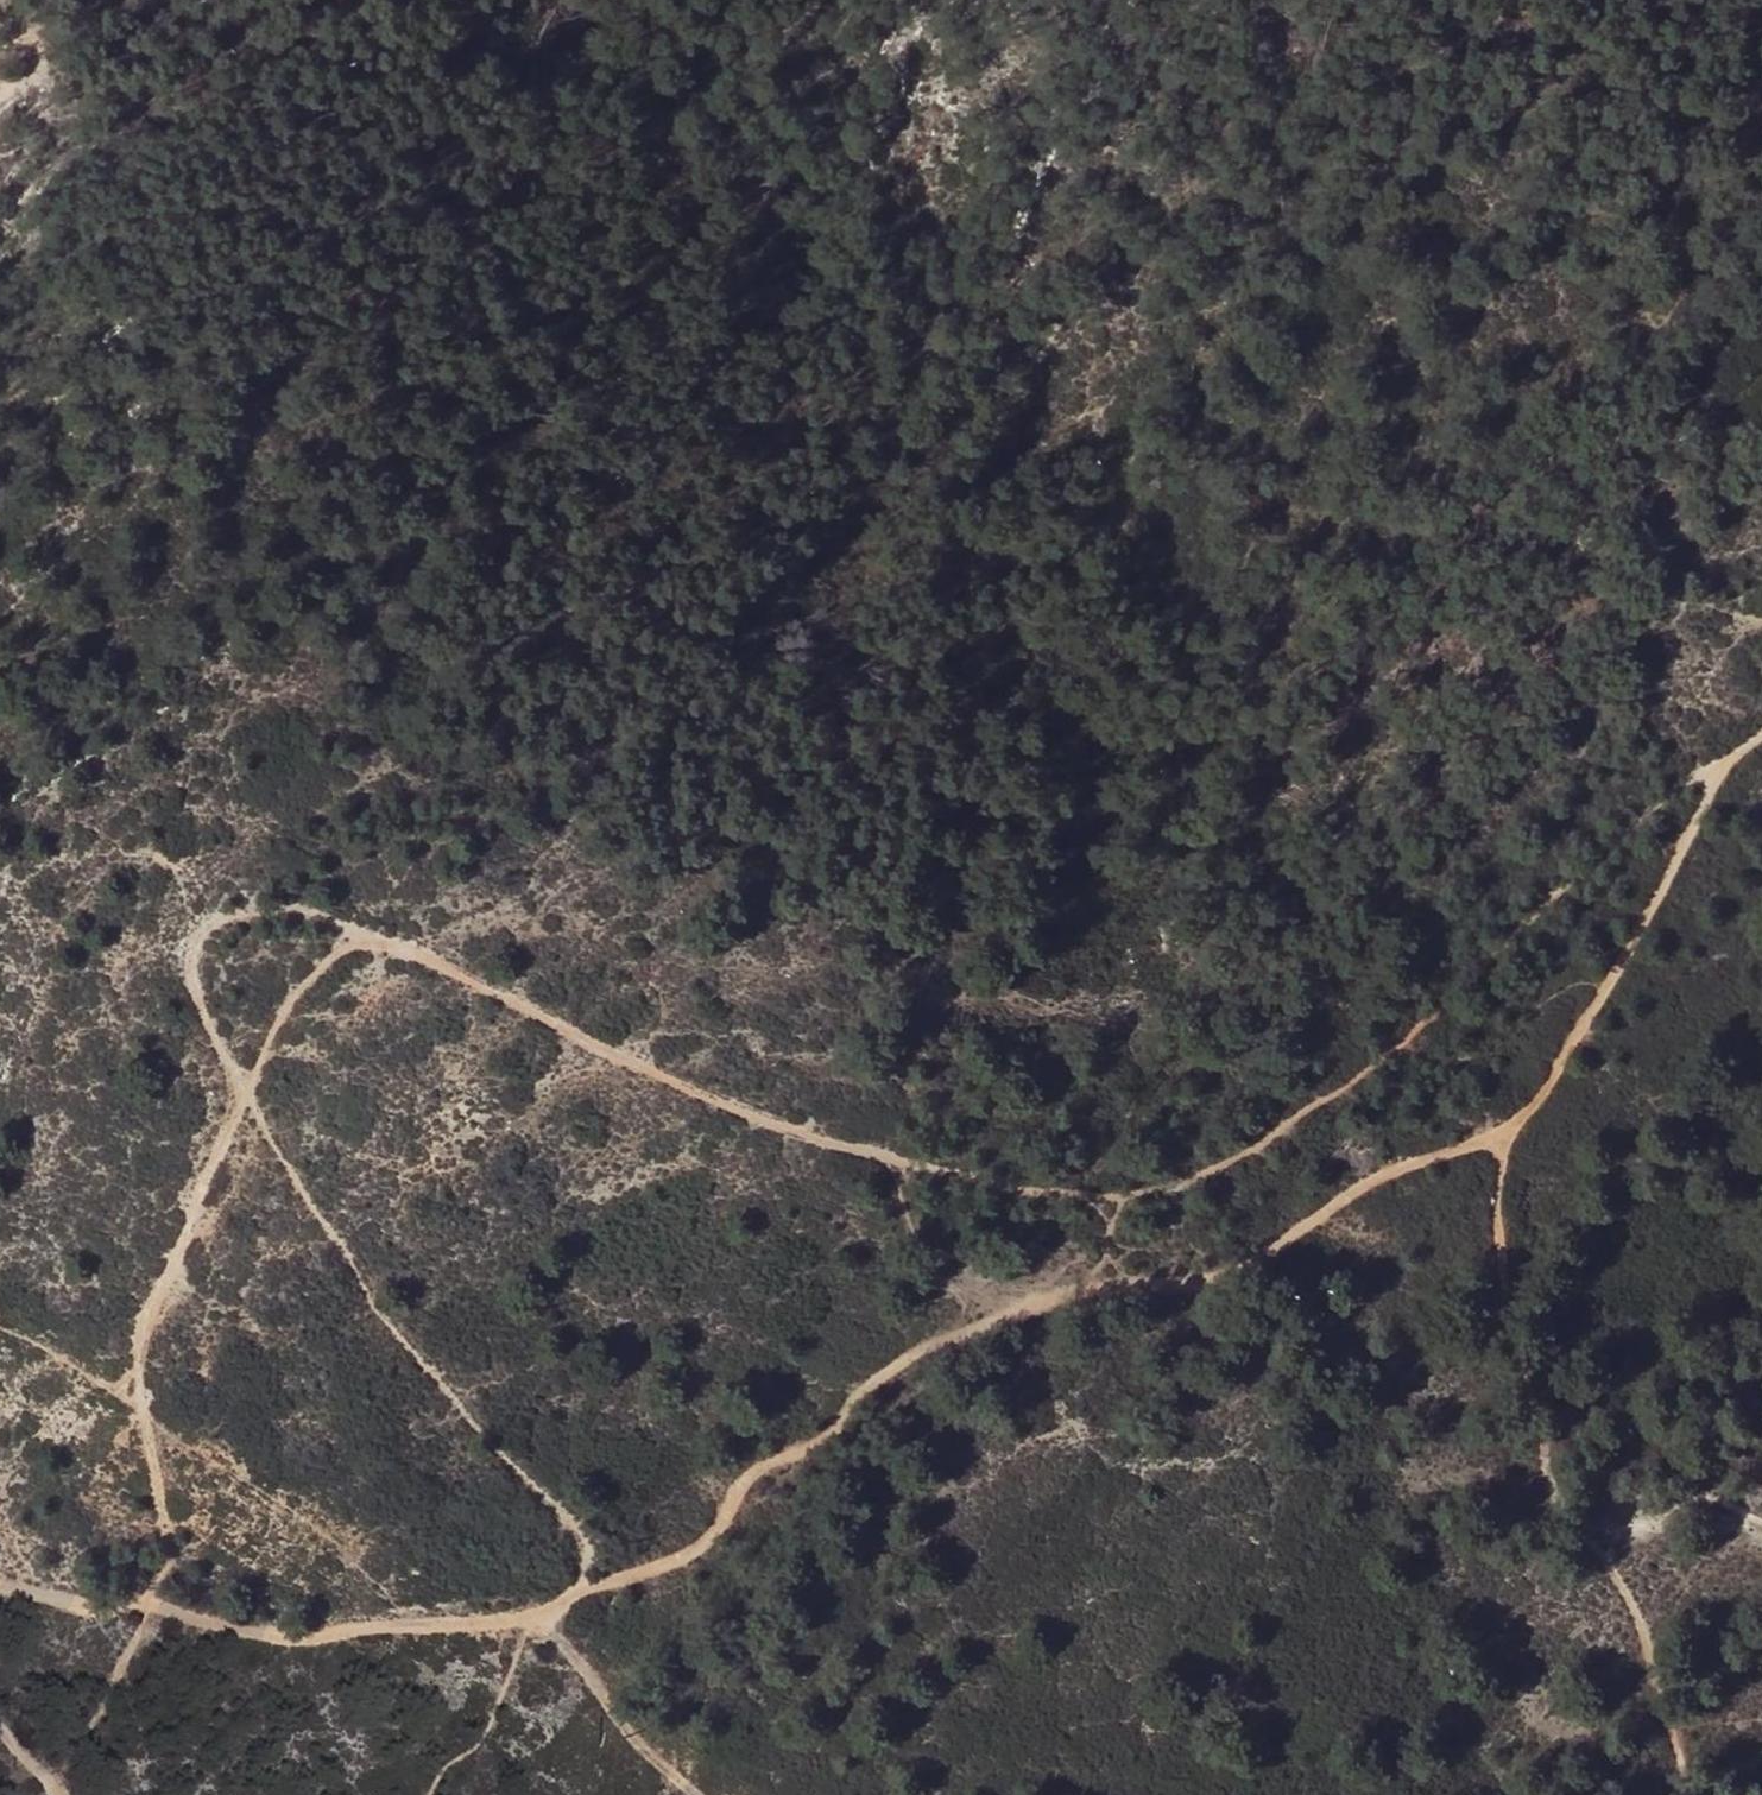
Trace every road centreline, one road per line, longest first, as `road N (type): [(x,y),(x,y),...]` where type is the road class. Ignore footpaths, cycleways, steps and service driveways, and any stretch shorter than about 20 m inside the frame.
road 1 (track): [(1682,1794),(1662,1672),(1568,1506)]

